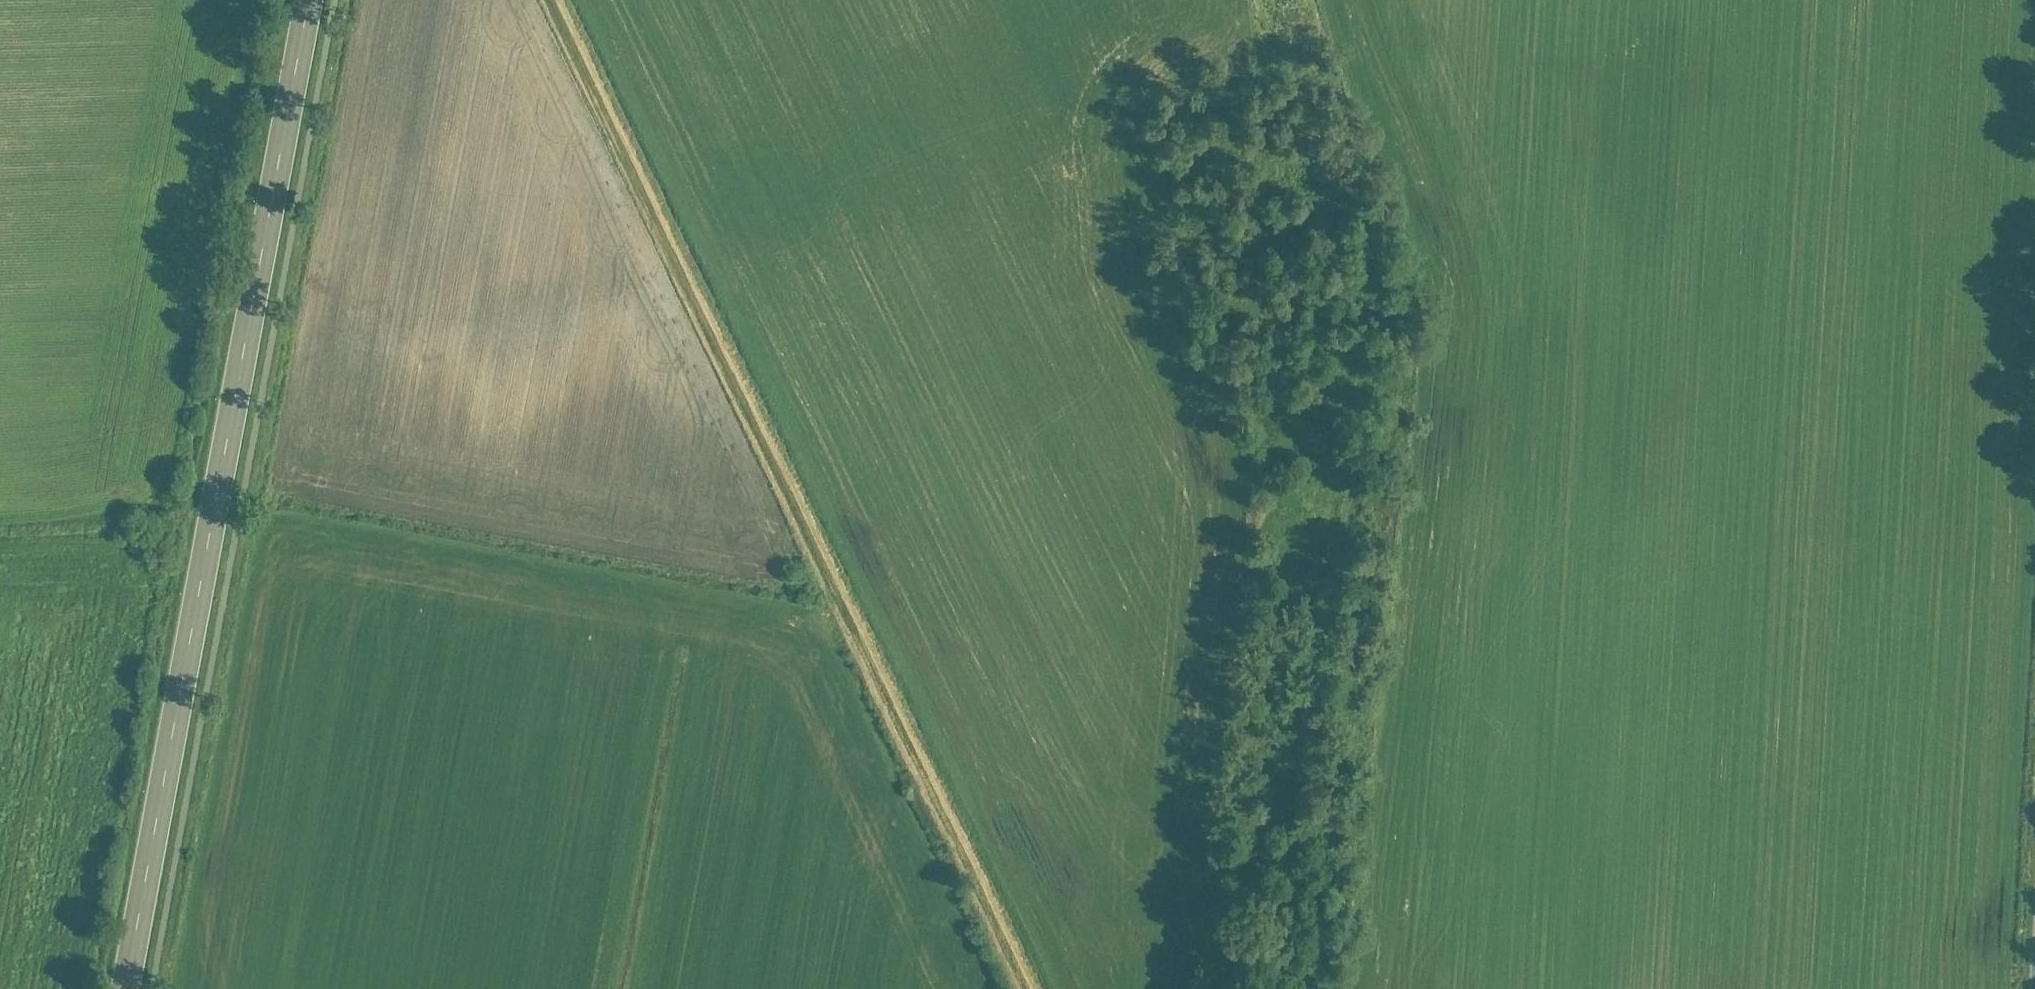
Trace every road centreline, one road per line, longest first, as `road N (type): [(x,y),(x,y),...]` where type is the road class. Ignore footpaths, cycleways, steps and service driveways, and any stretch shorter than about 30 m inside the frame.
road 1 (track): [(556,0),(1027,988)]
road 2 (primary): [(119,988),(305,0)]

